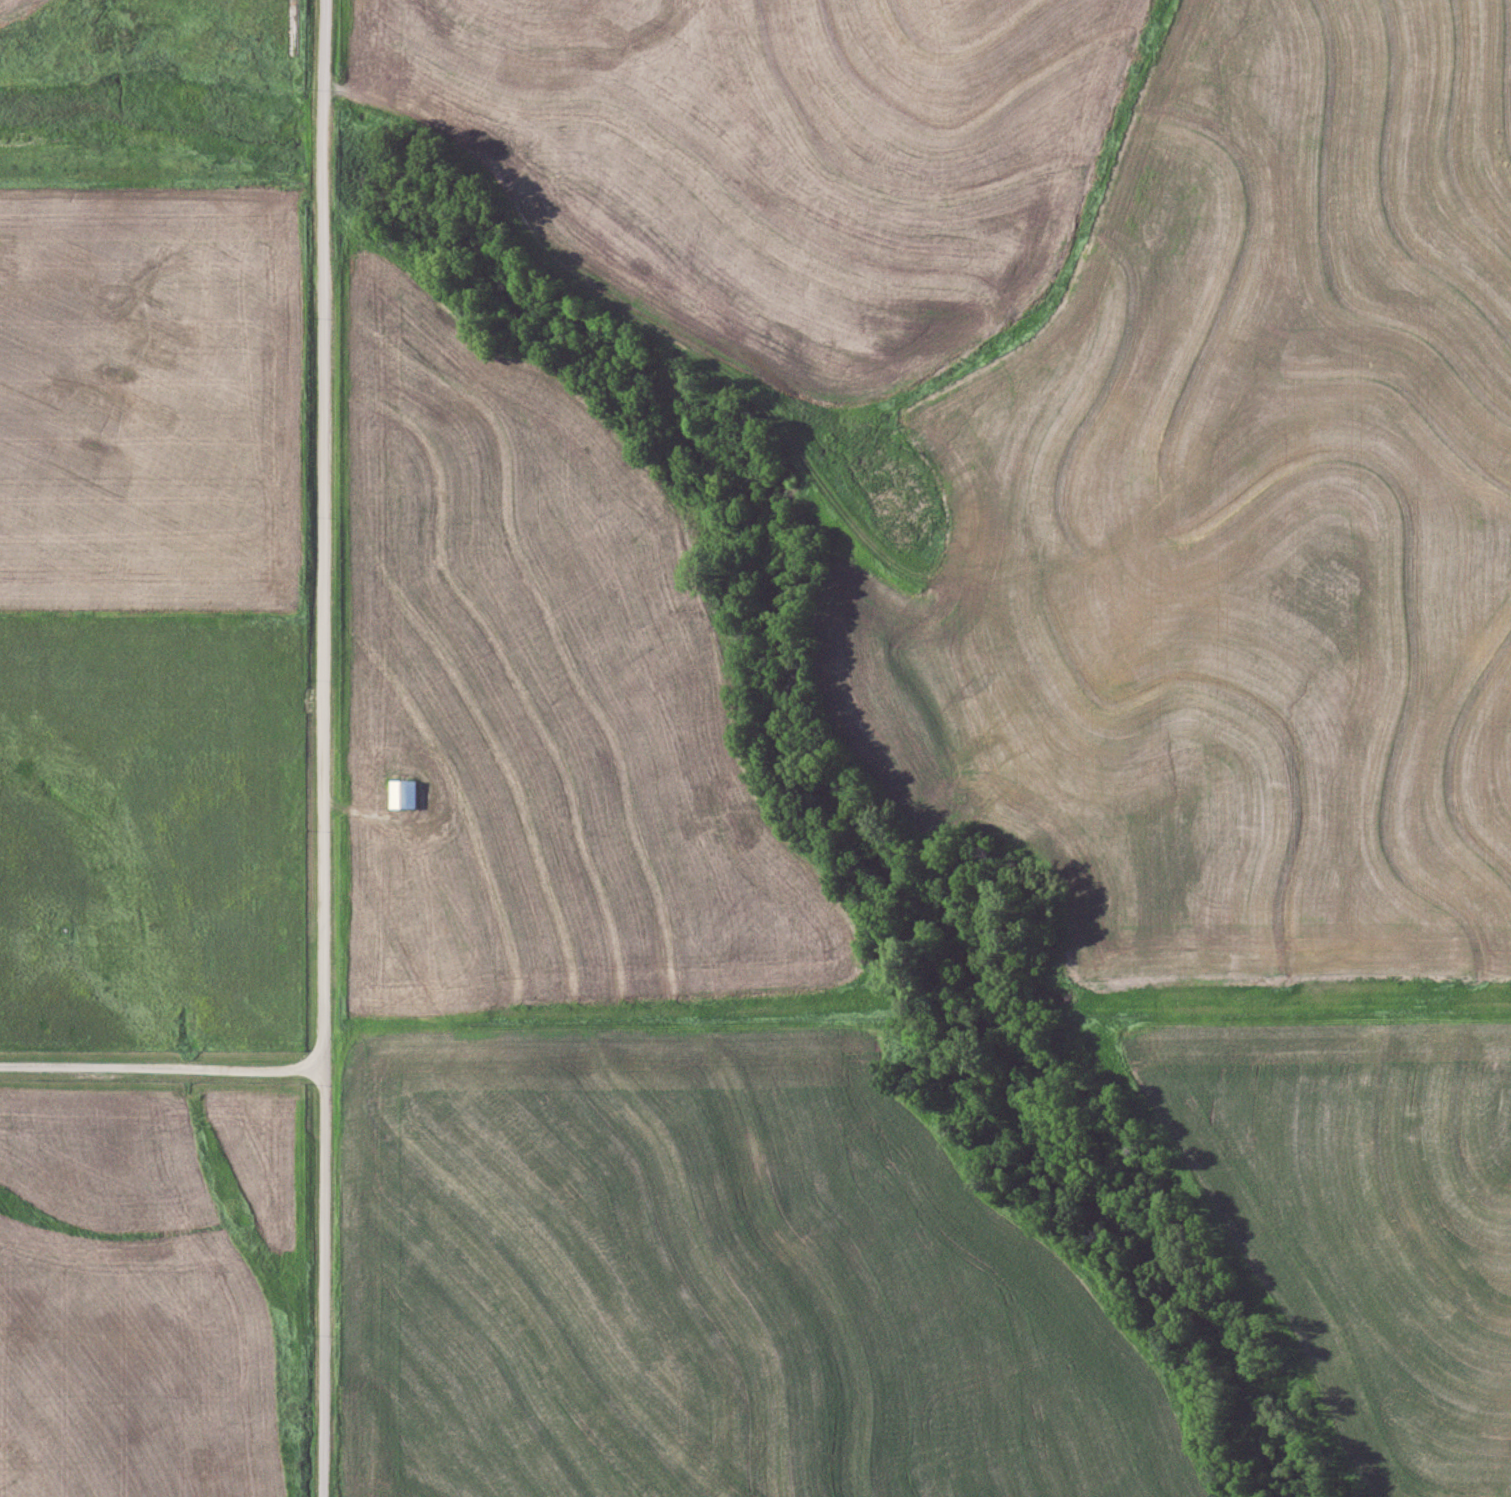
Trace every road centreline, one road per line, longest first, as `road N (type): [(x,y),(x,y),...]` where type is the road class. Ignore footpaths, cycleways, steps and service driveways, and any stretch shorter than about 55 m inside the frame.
road 1 (residential): [(323,1496),(325,0)]

